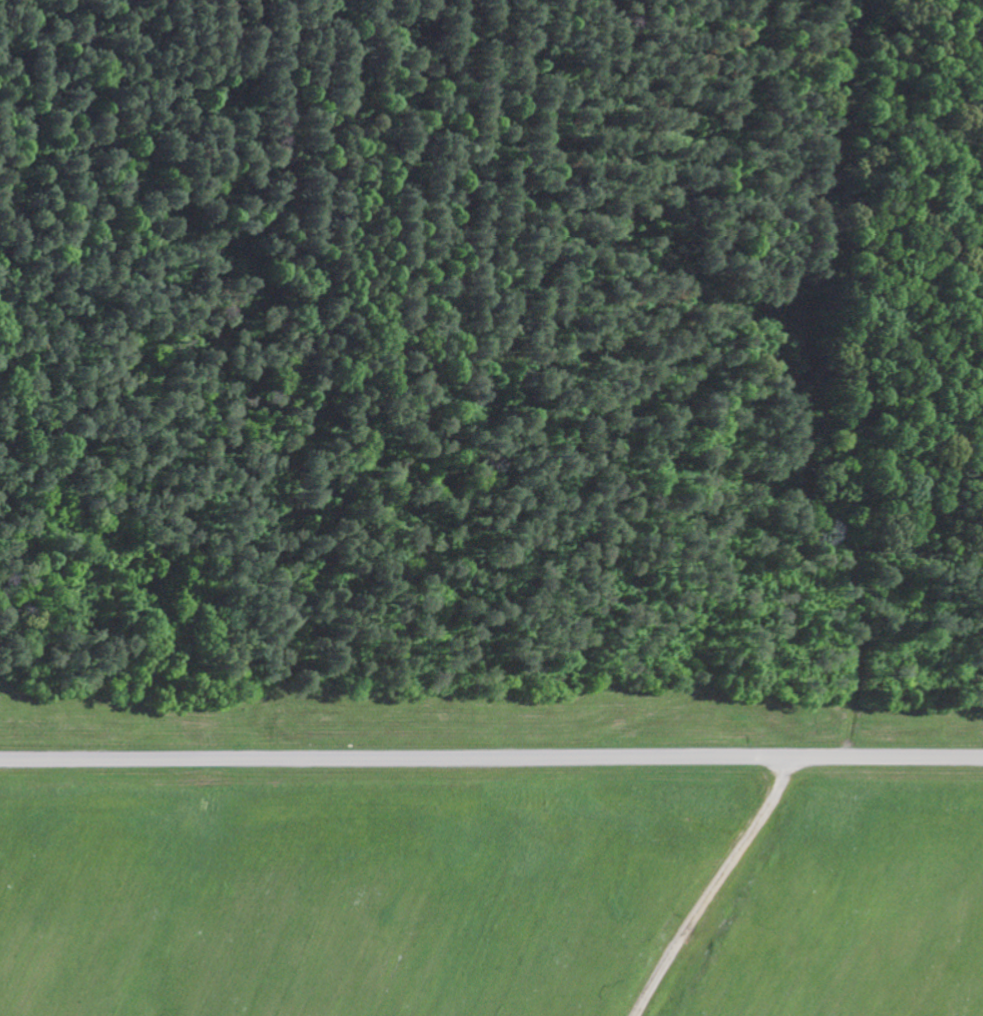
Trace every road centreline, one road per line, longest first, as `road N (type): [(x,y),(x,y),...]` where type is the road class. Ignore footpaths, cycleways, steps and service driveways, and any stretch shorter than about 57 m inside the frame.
road 1 (tertiary): [(0,761),(982,761)]

